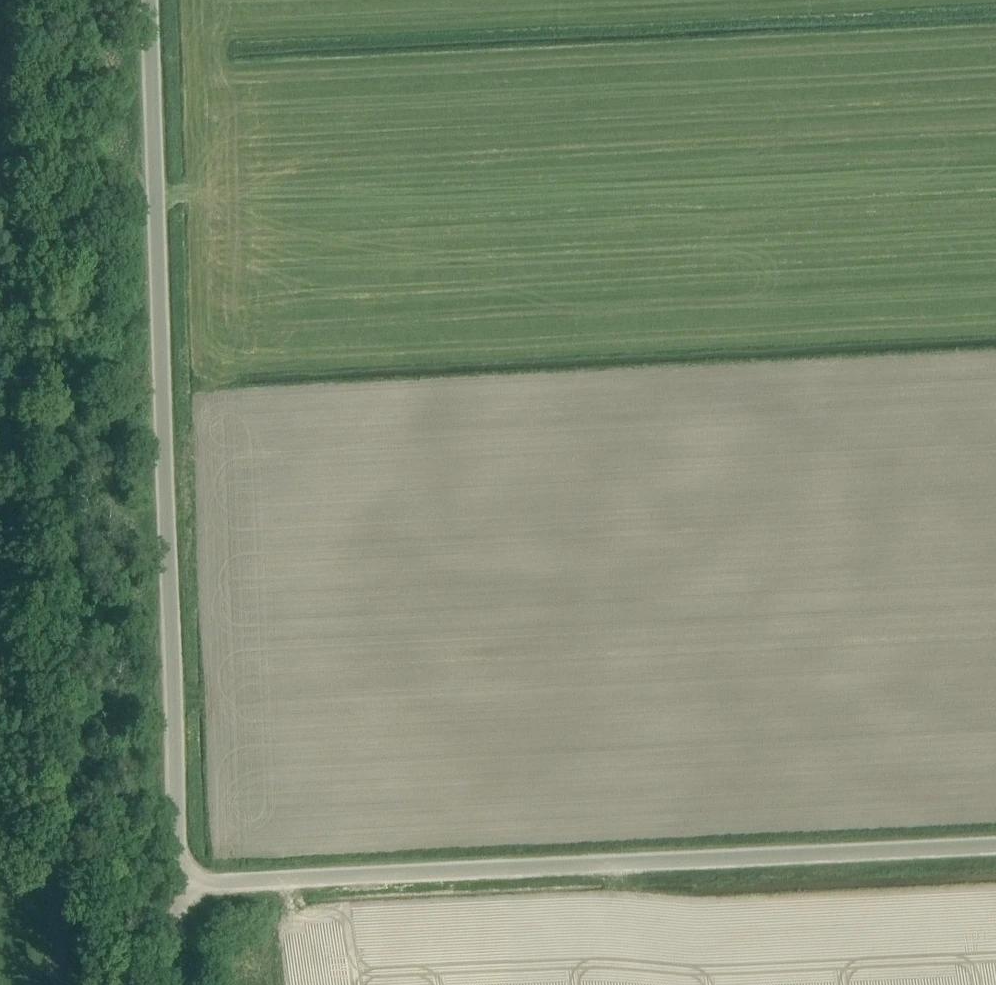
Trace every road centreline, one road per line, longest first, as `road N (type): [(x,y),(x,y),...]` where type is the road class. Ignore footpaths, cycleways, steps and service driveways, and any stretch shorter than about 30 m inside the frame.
road 1 (unclassified): [(187,871),(177,851),(149,0)]
road 2 (unclassified): [(187,871),(213,882),(995,845)]

